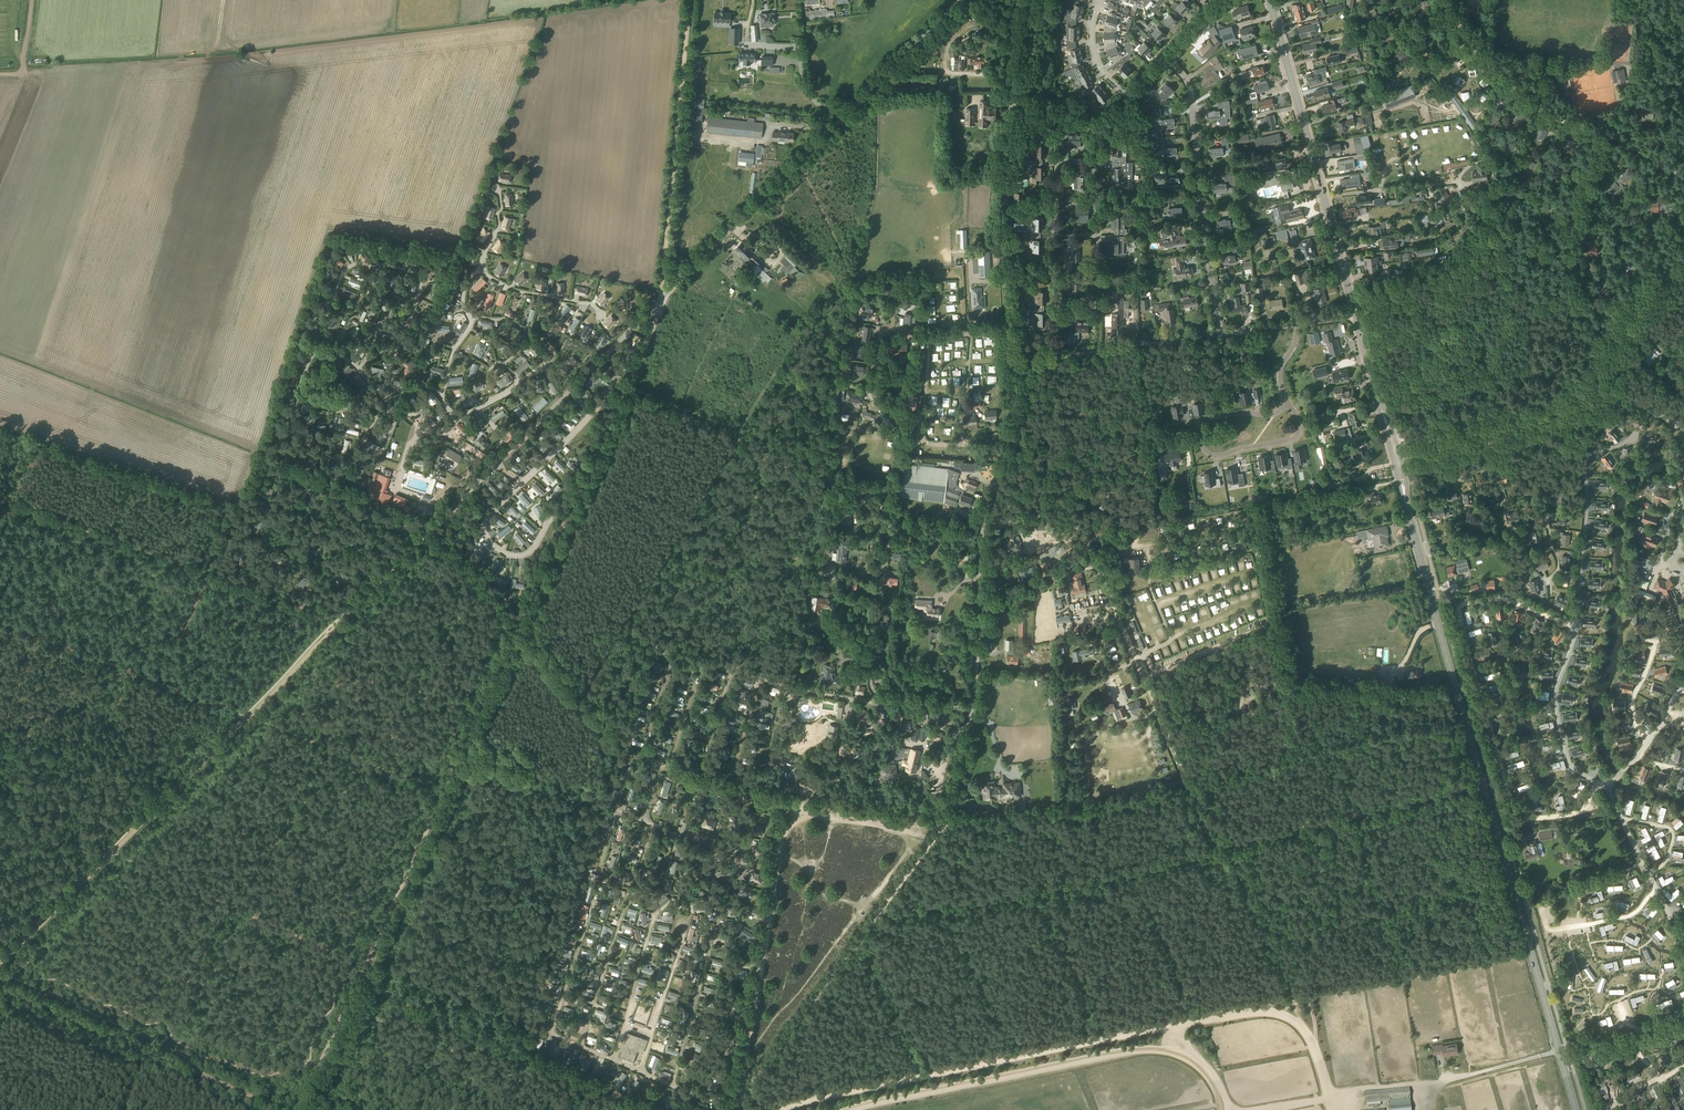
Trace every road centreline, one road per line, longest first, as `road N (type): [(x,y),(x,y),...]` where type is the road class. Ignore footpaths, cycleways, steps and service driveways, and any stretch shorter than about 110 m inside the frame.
road 1 (primary): [(1576,1109),(1407,509)]
road 2 (track): [(1218,846),(1086,536),(1017,434)]
road 3 (track): [(1599,784),(1580,812),(1541,820),(1510,803),(1457,607),(1504,599),(1577,626)]
road 4 (track): [(742,1088),(779,832),(799,816),(930,839)]
road 5 (unclassified): [(663,298),(397,566)]
road 6 (residential): [(950,817),(975,700),(983,521),(1013,449)]
road 7 (track): [(364,967),(516,629)]
road 8 (residential): [(1098,125),(1098,161),(1055,161),(1055,234),(1097,234),(1098,308),(1057,308),(1056,359)]
road 9 (track): [(758,1074),(947,820)]
road 10 (track): [(0,985),(279,1109)]
road 11 (track): [(208,576),(332,625),(480,708)]
road 12 (unclassified): [(663,298),(690,0)]
road 13 (residential): [(1221,335),(1189,89),(1170,61)]
road 14 (unclassified): [(1011,364),(1010,101)]
road 15 (unclassified): [(845,115),(663,298)]
road 16 (track): [(521,618),(627,386)]
road 17 (unclassified): [(1632,404),(1589,393),(1397,444)]
road 18 (track): [(1559,1051),(1439,1084),(1327,1098)]
road 19 (unclassified): [(1402,462),(1632,404)]
road 20 (track): [(1604,133),(1531,104),(1469,40),(1444,0)]
road 21 (track): [(248,718),(397,566)]
road 22 (track): [(1135,546),(1143,520),(1125,474),(1116,462),(1072,464),(1061,456),(1033,414),(1039,403)]
road 23 (primary): [(1326,198),(1269,0)]
road 24 (track): [(1417,799),(1218,846)]
road 25 (track): [(116,852),(248,718)]
road 26 (residential): [(752,0),(747,45),(799,48),(807,94),(845,115)]
road 27 (track): [(671,1086),(721,919)]
road 28 (track): [(610,1060),(655,915),(668,902)]
road 29 (track): [(639,1072),(691,911)]
road 30 (residential): [(1056,359),(1221,335)]
road 31 (track): [(0,966),(116,852)]
road 32 (unclassified): [(958,0),(845,115)]
road 33 (residential): [(1197,421),(1204,448),(1222,455),(1295,438),(1295,414),(1286,404)]
road 34 (track): [(581,1048),(631,898)]
road 35 (track): [(548,1034),(594,900)]
road 36 (track): [(301,1107),(357,982)]
road 37 (track): [(1576,216),(1568,250),(1572,286),(1589,322),(1610,333)]
road 38 (primary): [(1356,315),(1326,198)]

